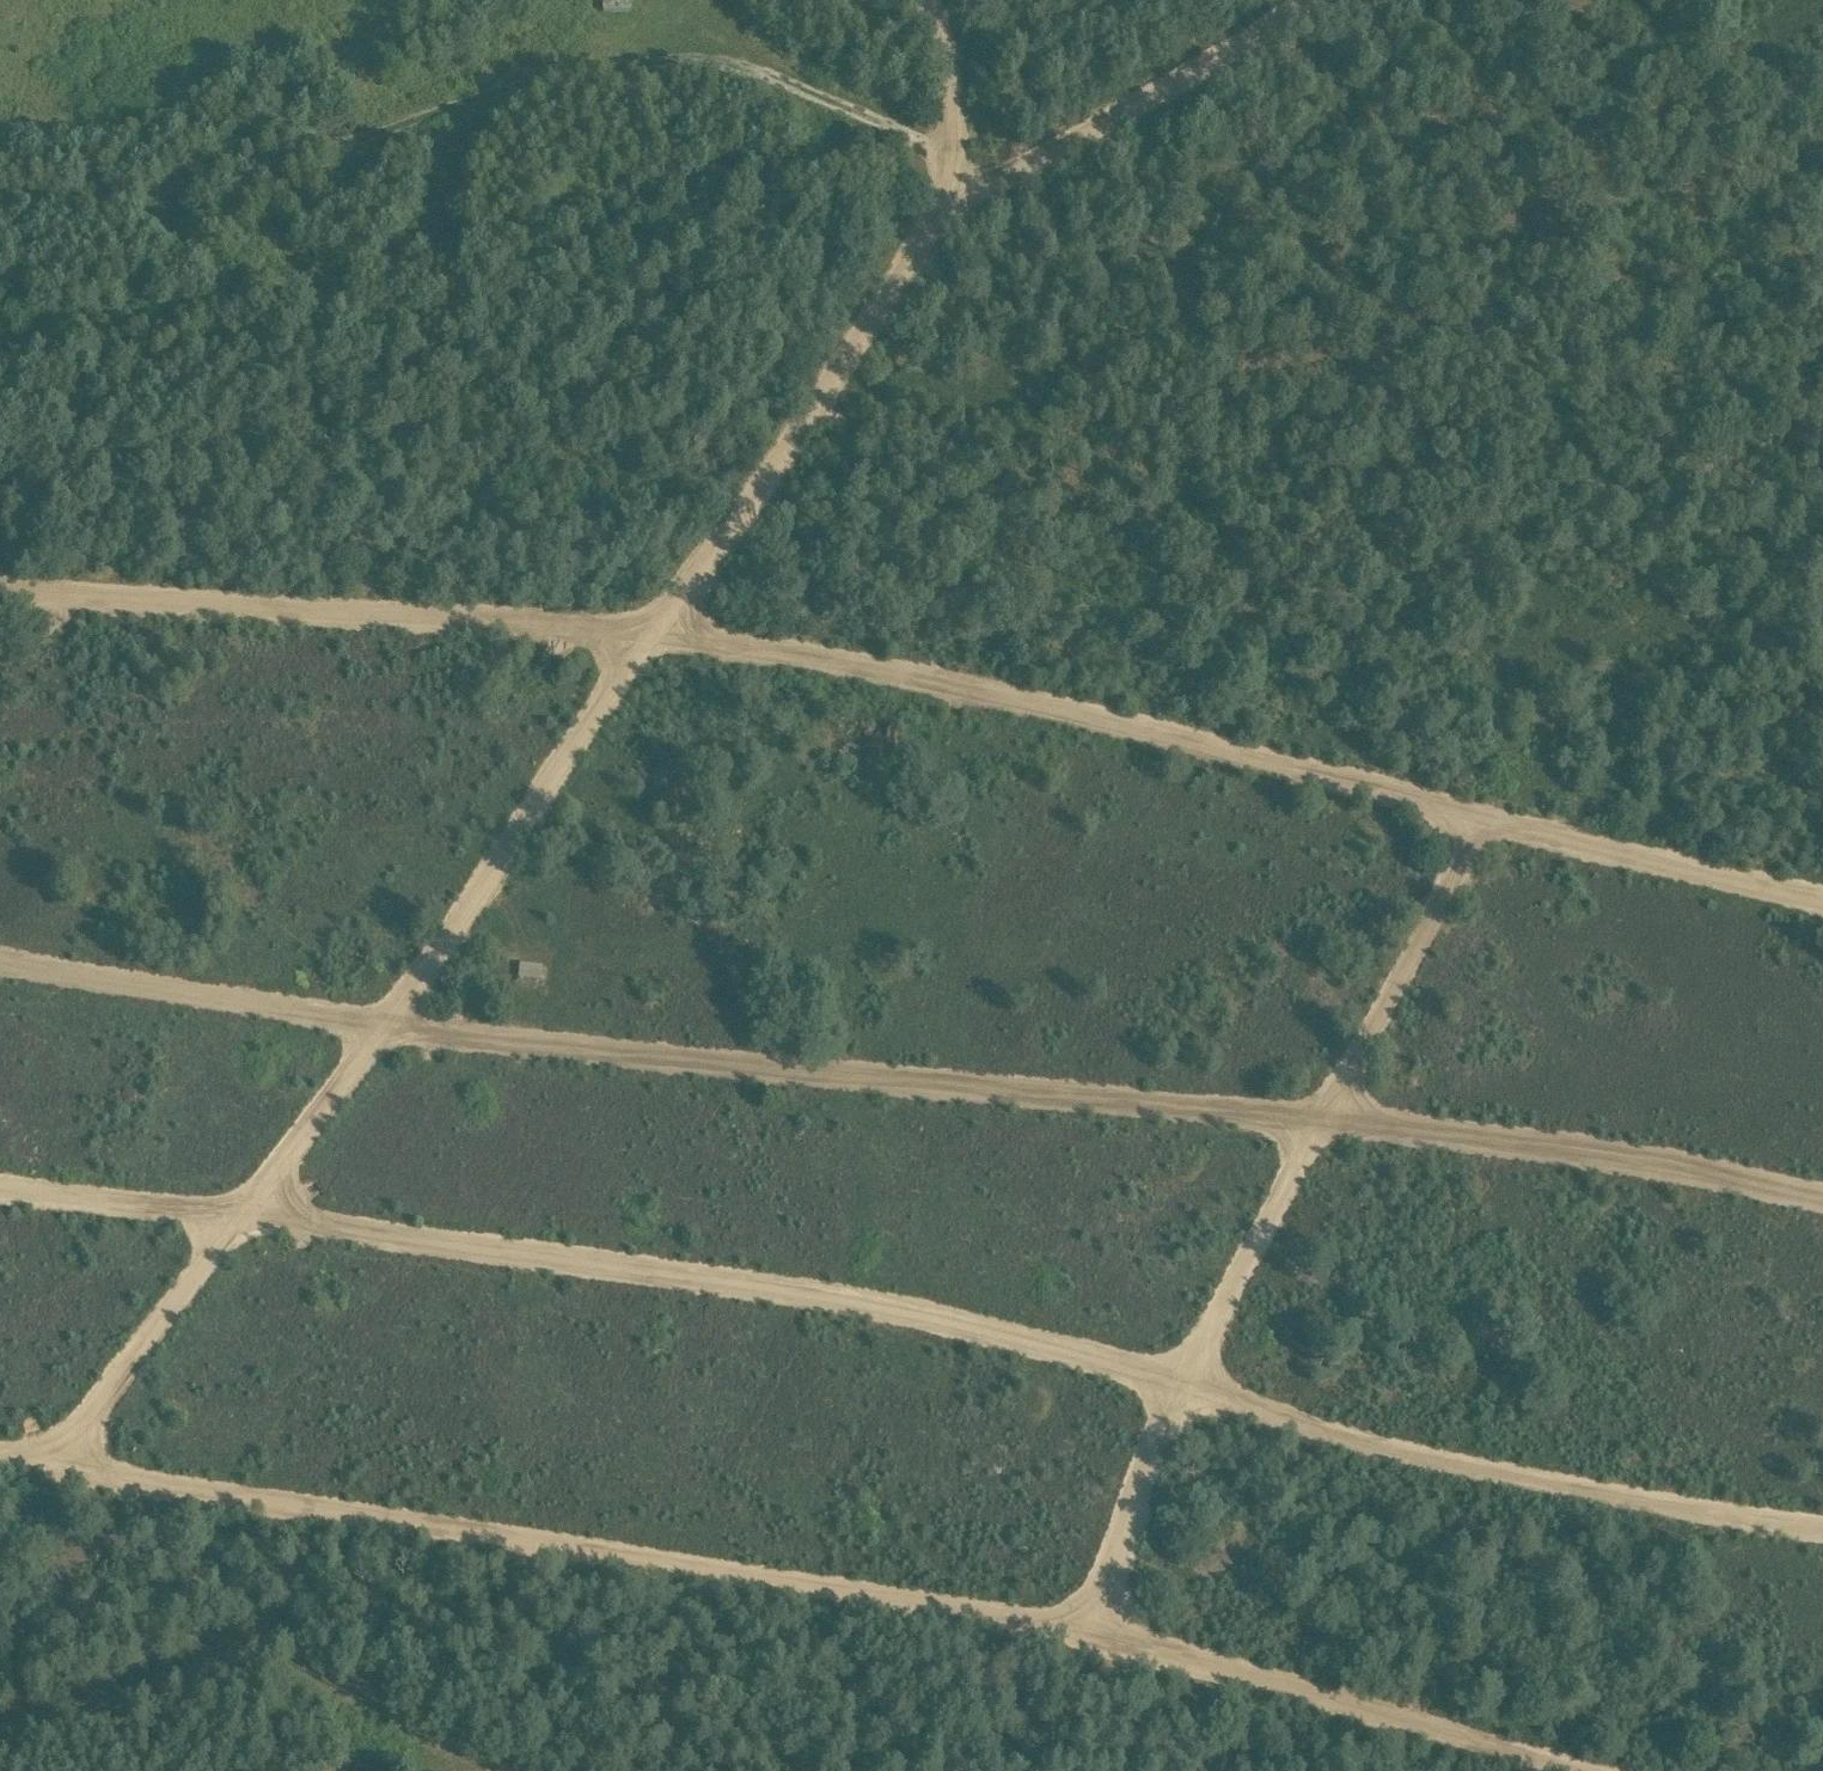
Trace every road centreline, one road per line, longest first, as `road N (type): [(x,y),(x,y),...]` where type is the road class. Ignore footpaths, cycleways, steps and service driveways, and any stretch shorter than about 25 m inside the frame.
road 1 (track): [(1822,900),(860,673),(656,638),(385,1031),(39,1476)]
road 2 (track): [(1822,1524),(1485,1475),(1120,1369),(802,1297),(397,1233),(0,1190)]
road 3 (track): [(0,972),(385,1031),(1412,1126),(1822,1195)]
road 4 (track): [(1611,1770),(1122,1636),(0,1465)]
road 5 (track): [(0,598),(656,638),(880,301),(933,191),(952,108),(920,0)]
road 6 (track): [(943,149),(787,80),(690,62),(556,78),(355,138),(271,134),(156,201),(48,202),(0,214)]
road 7 (track): [(1092,1631),(1143,1462),(1485,816)]
road 8 (track): [(1300,0),(1046,159),(958,199),(933,191)]

